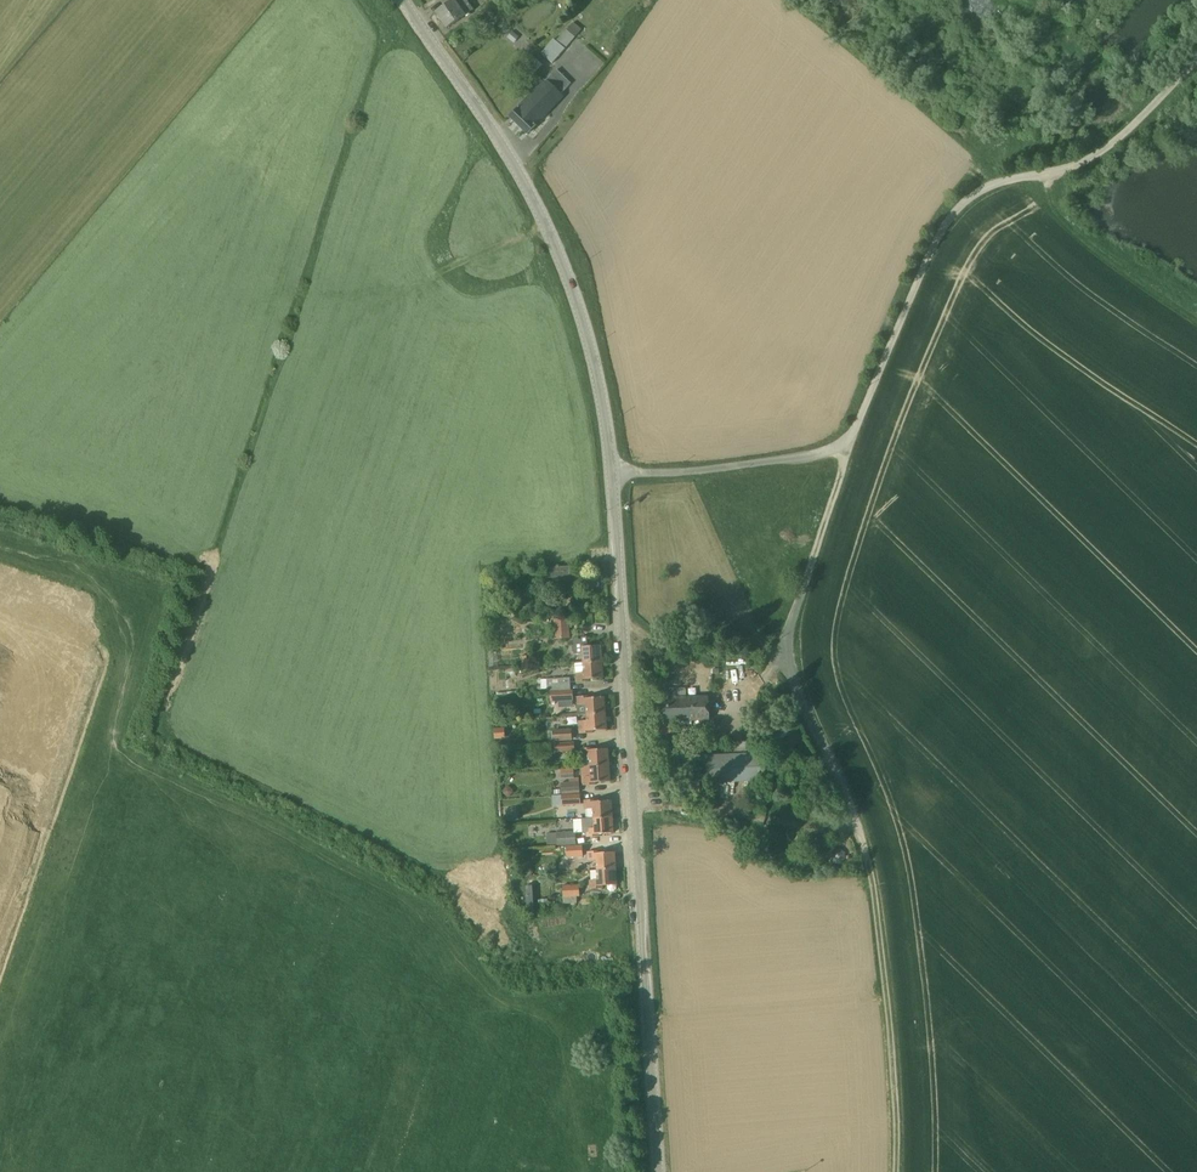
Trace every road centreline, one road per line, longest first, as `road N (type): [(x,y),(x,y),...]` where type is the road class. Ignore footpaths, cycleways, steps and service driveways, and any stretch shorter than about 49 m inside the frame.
road 1 (unclassified): [(611,473),(735,466),(846,444),(930,252),(961,205),(994,184),(1075,166),(1100,152),(1196,63)]
road 2 (track): [(895,1171),(892,1030),(872,877),(786,654),(846,444)]
road 3 (secondary): [(660,1171),(611,473)]
road 4 (secondary): [(611,473),(589,342),(549,229),(403,0)]

